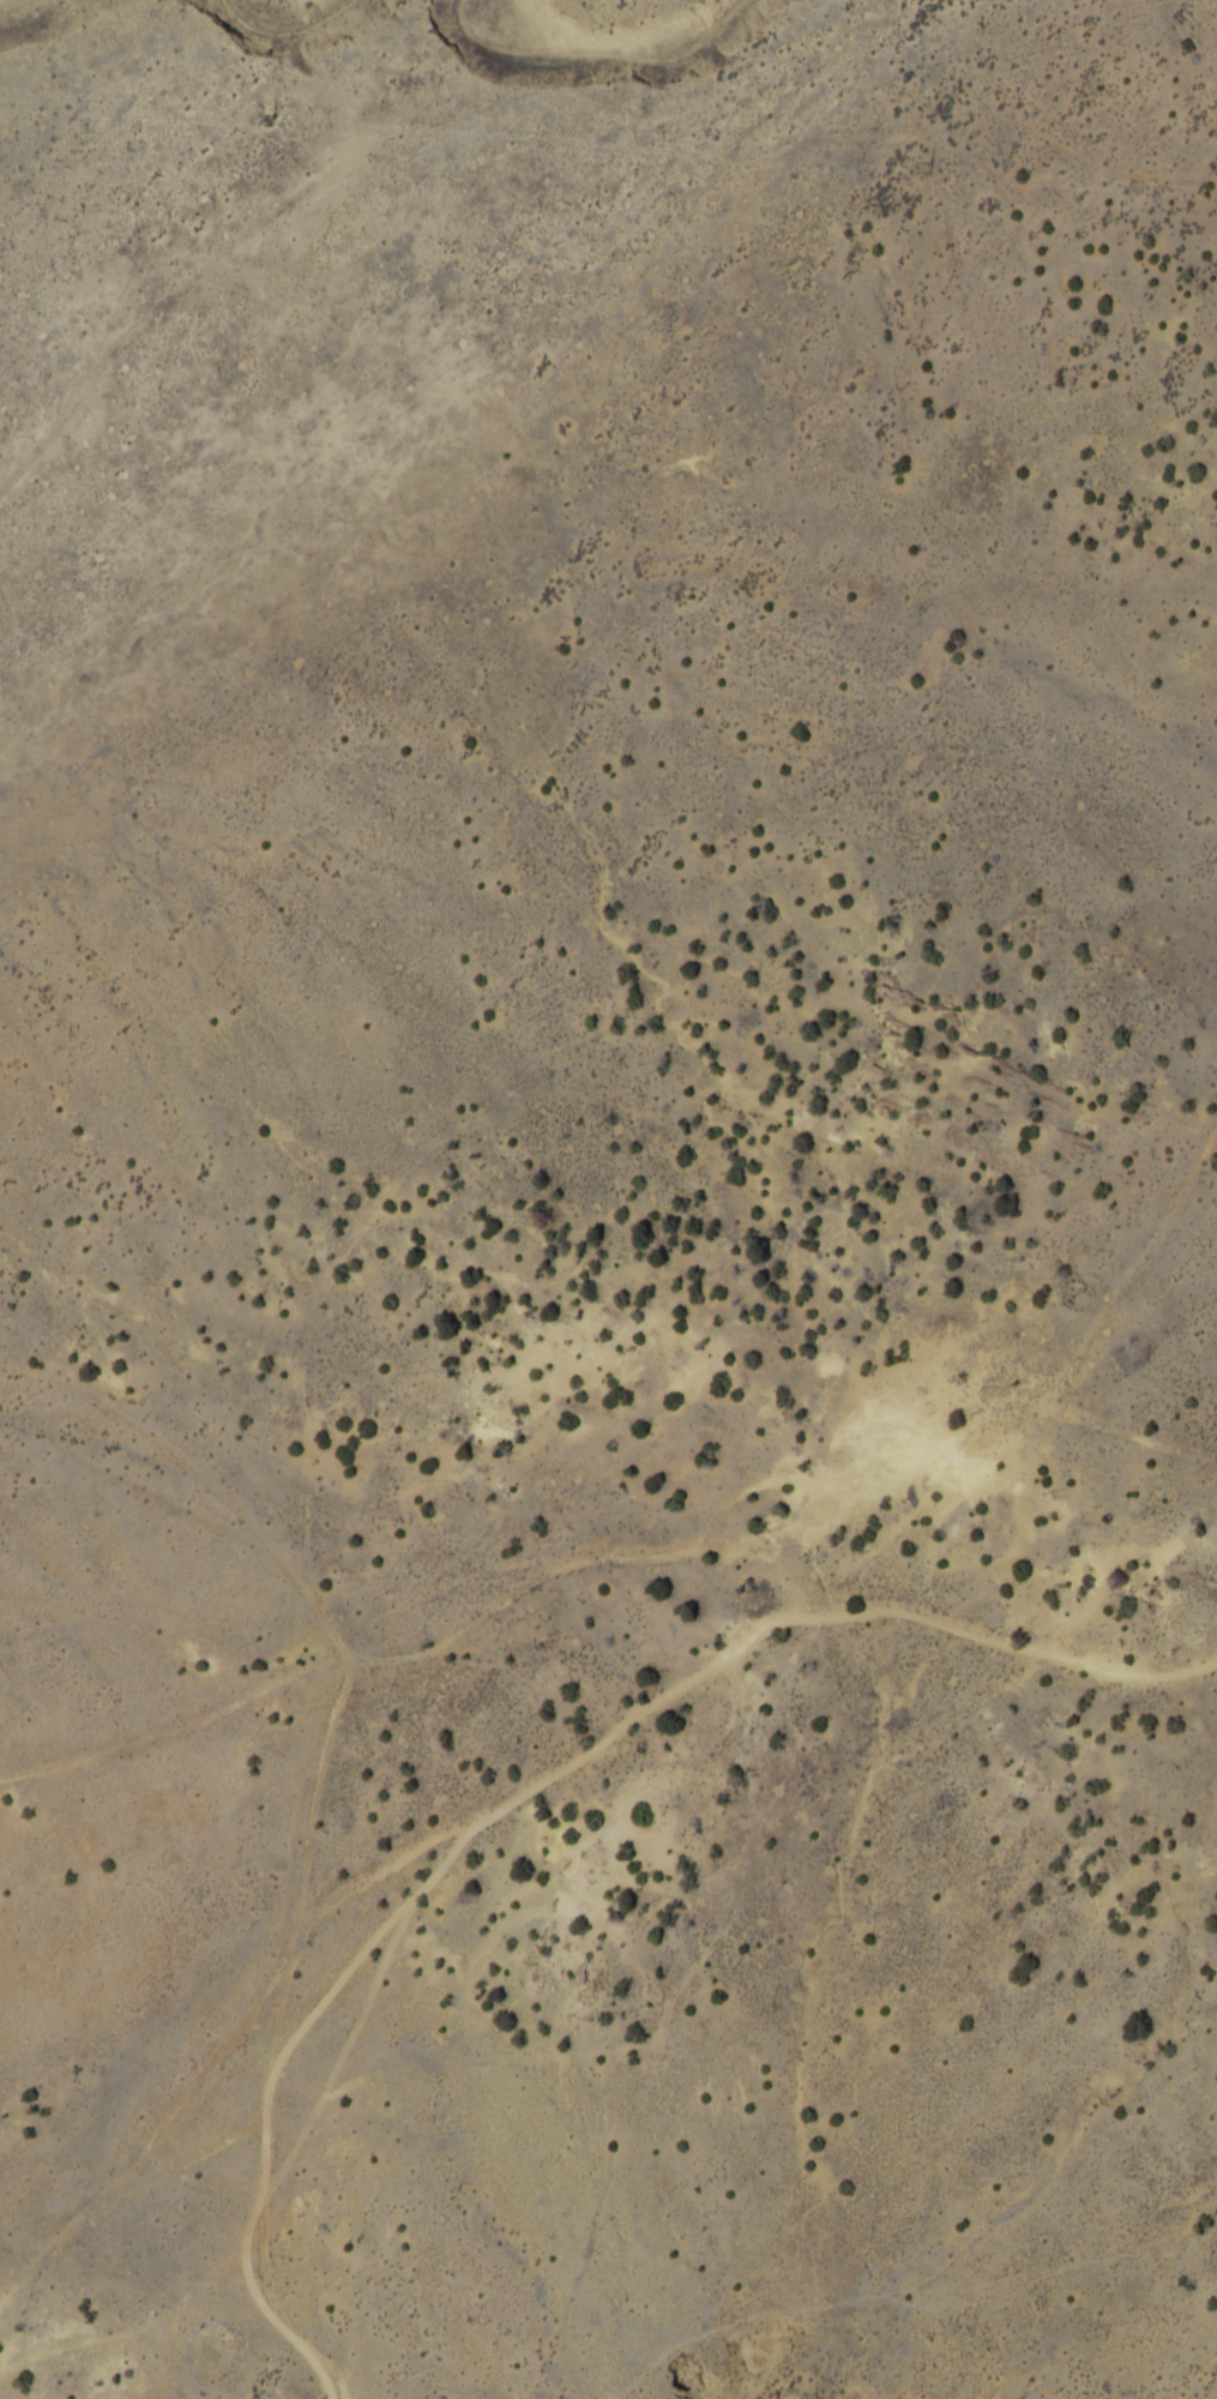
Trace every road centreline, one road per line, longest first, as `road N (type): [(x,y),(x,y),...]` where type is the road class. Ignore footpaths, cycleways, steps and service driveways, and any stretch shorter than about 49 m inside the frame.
road 1 (track): [(0,2184),(236,1899),(468,1827),(733,1663),(765,1622),(896,1612),(1122,1677),(1179,1675),(1216,1658)]

